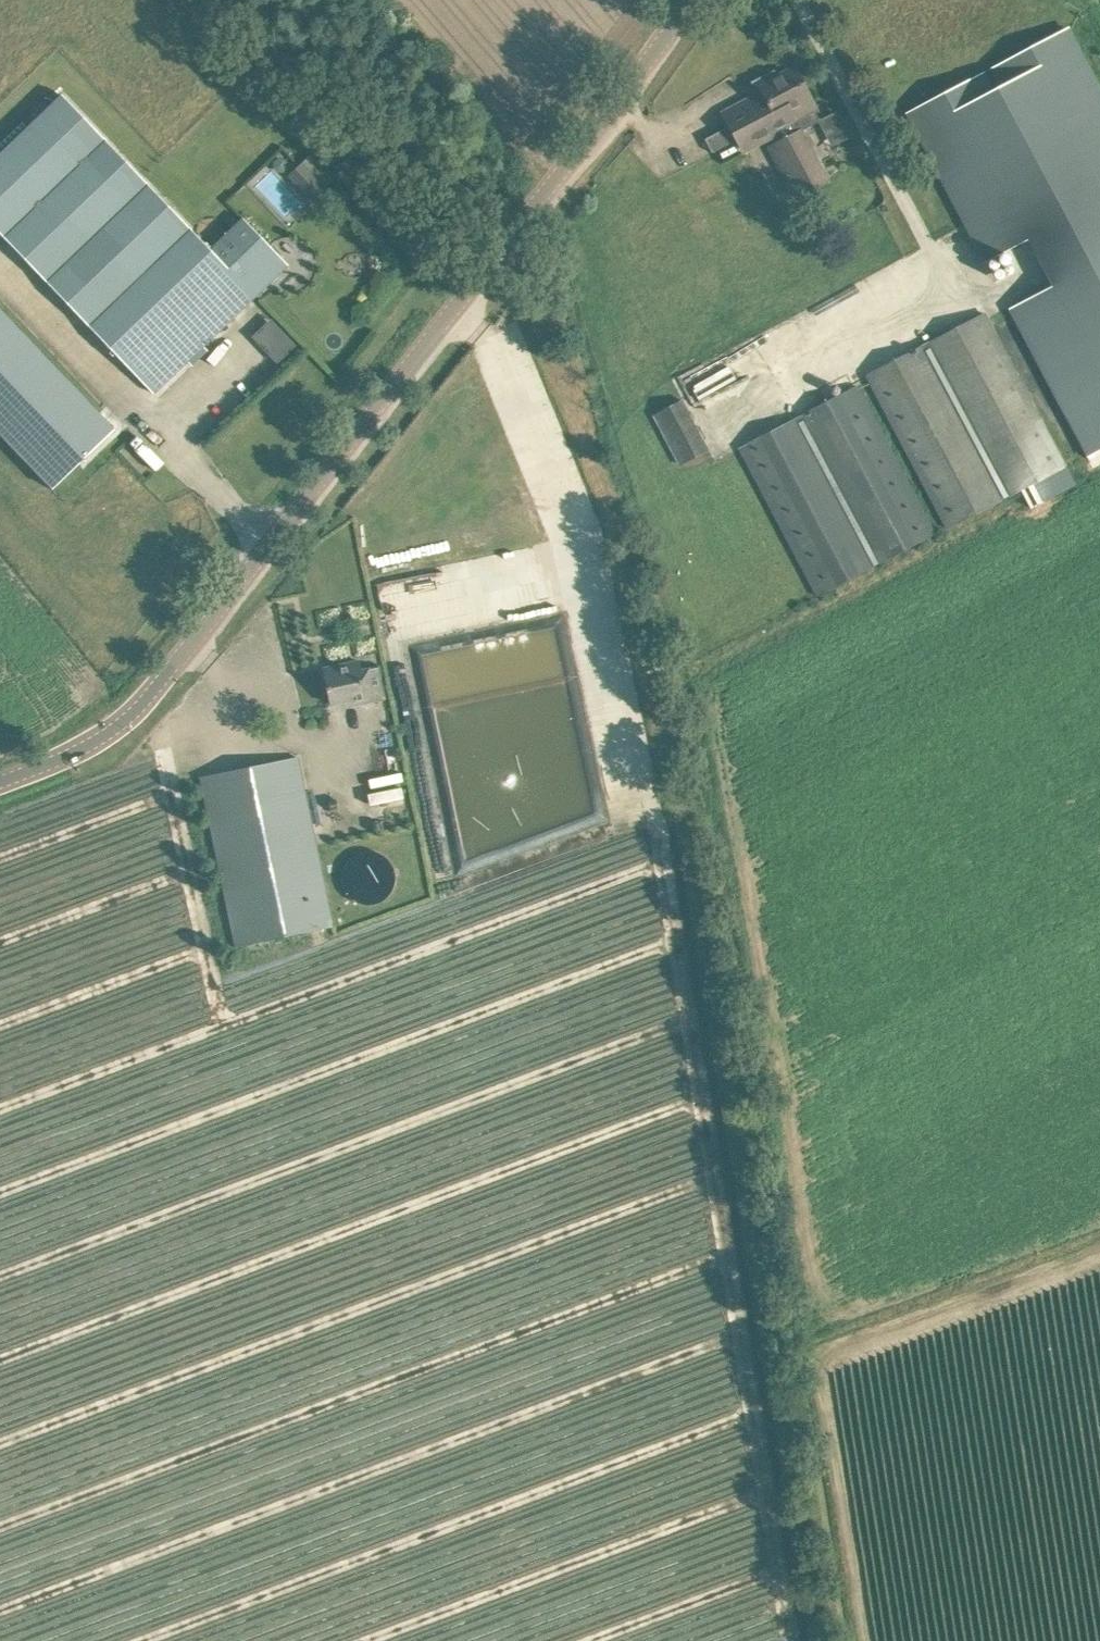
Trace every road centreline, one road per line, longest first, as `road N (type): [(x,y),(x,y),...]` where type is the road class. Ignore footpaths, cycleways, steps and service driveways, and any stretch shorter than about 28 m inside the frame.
road 1 (tertiary): [(0,780),(134,719),(170,680),(690,0)]

